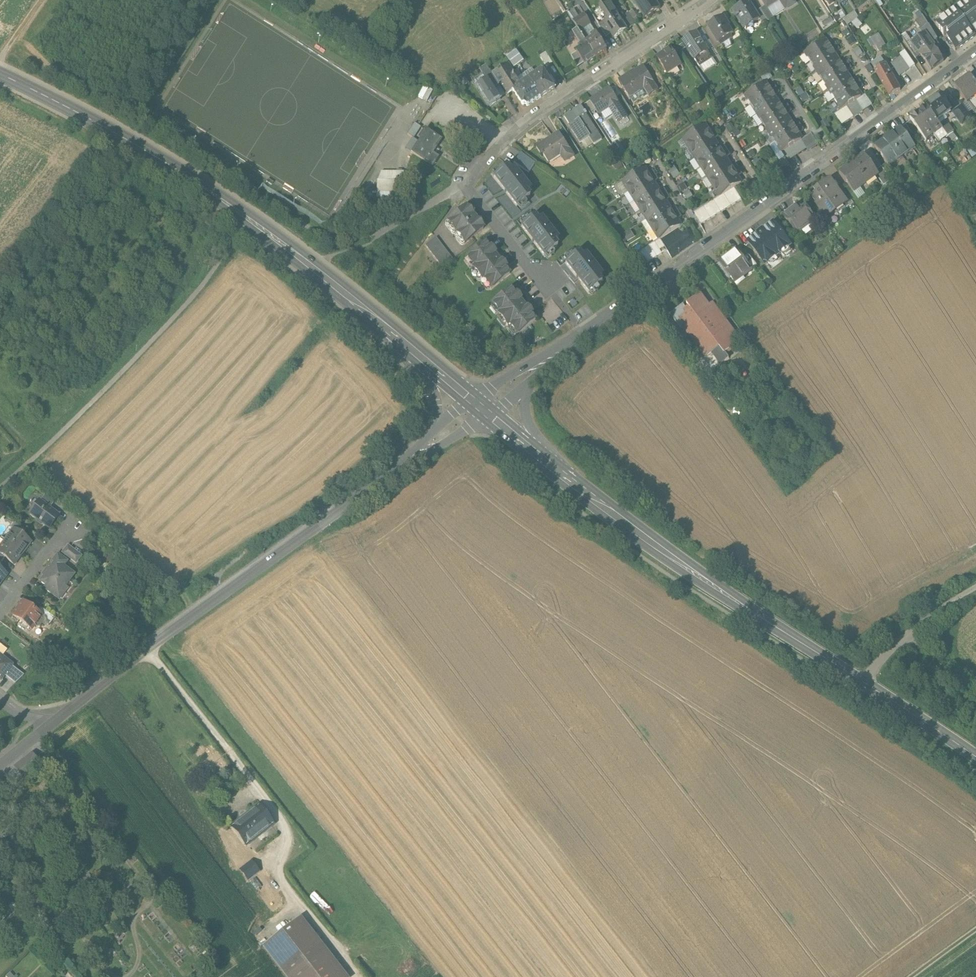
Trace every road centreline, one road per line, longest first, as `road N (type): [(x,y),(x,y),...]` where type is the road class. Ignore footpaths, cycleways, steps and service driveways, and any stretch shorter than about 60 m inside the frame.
road 1 (residential): [(975,47),(481,406)]
road 2 (tertiary): [(975,757),(650,542),(481,406)]
road 3 (tertiary): [(481,406),(235,209),(0,74)]
road 4 (residential): [(481,406),(46,725)]
road 5 (residential): [(712,0),(528,118),(464,184),(545,282)]
road 6 (track): [(864,682),(892,648),(975,589)]

